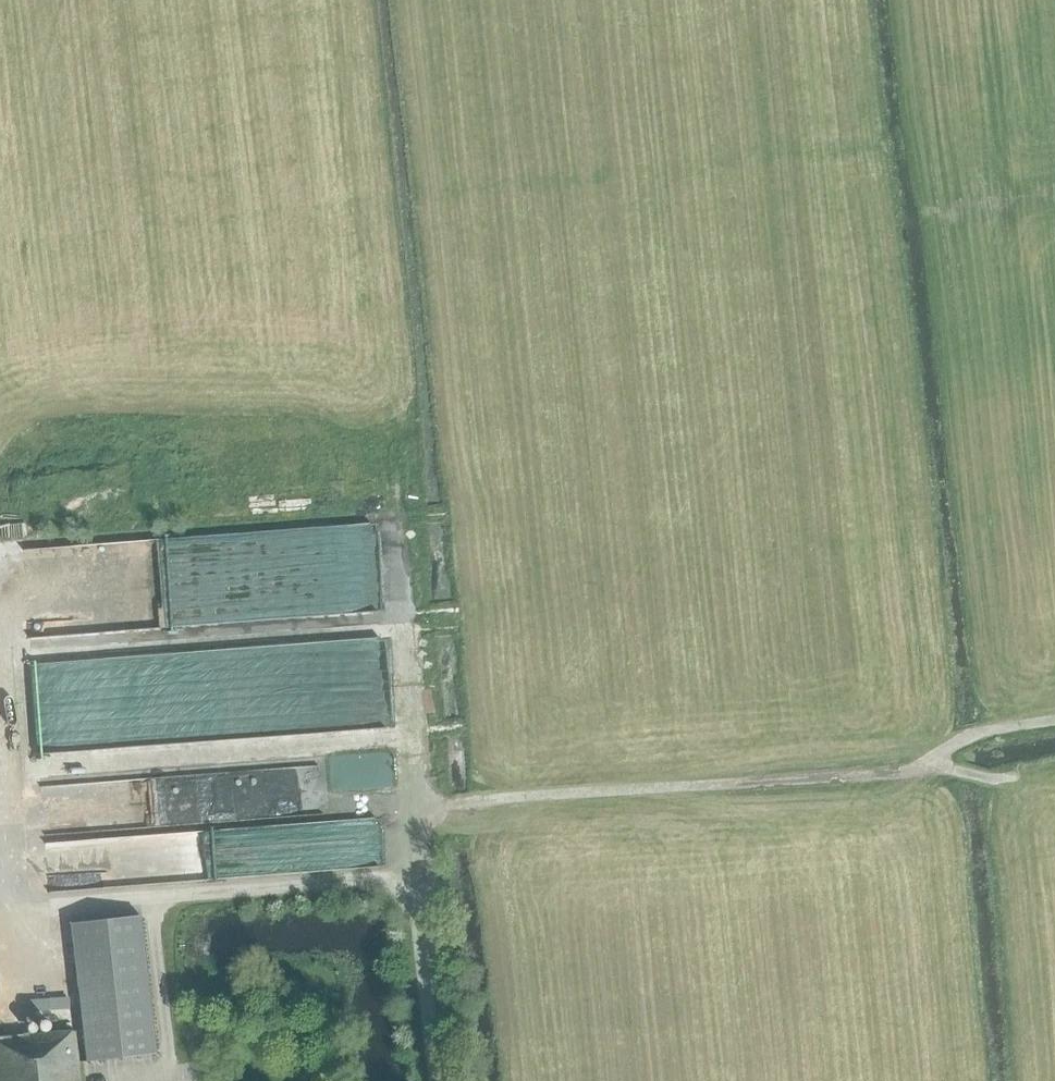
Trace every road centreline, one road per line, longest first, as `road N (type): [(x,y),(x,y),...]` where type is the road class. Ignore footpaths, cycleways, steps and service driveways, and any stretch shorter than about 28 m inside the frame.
road 1 (track): [(399,887),(418,828),(449,803),(900,774),(974,735),(1054,721)]

